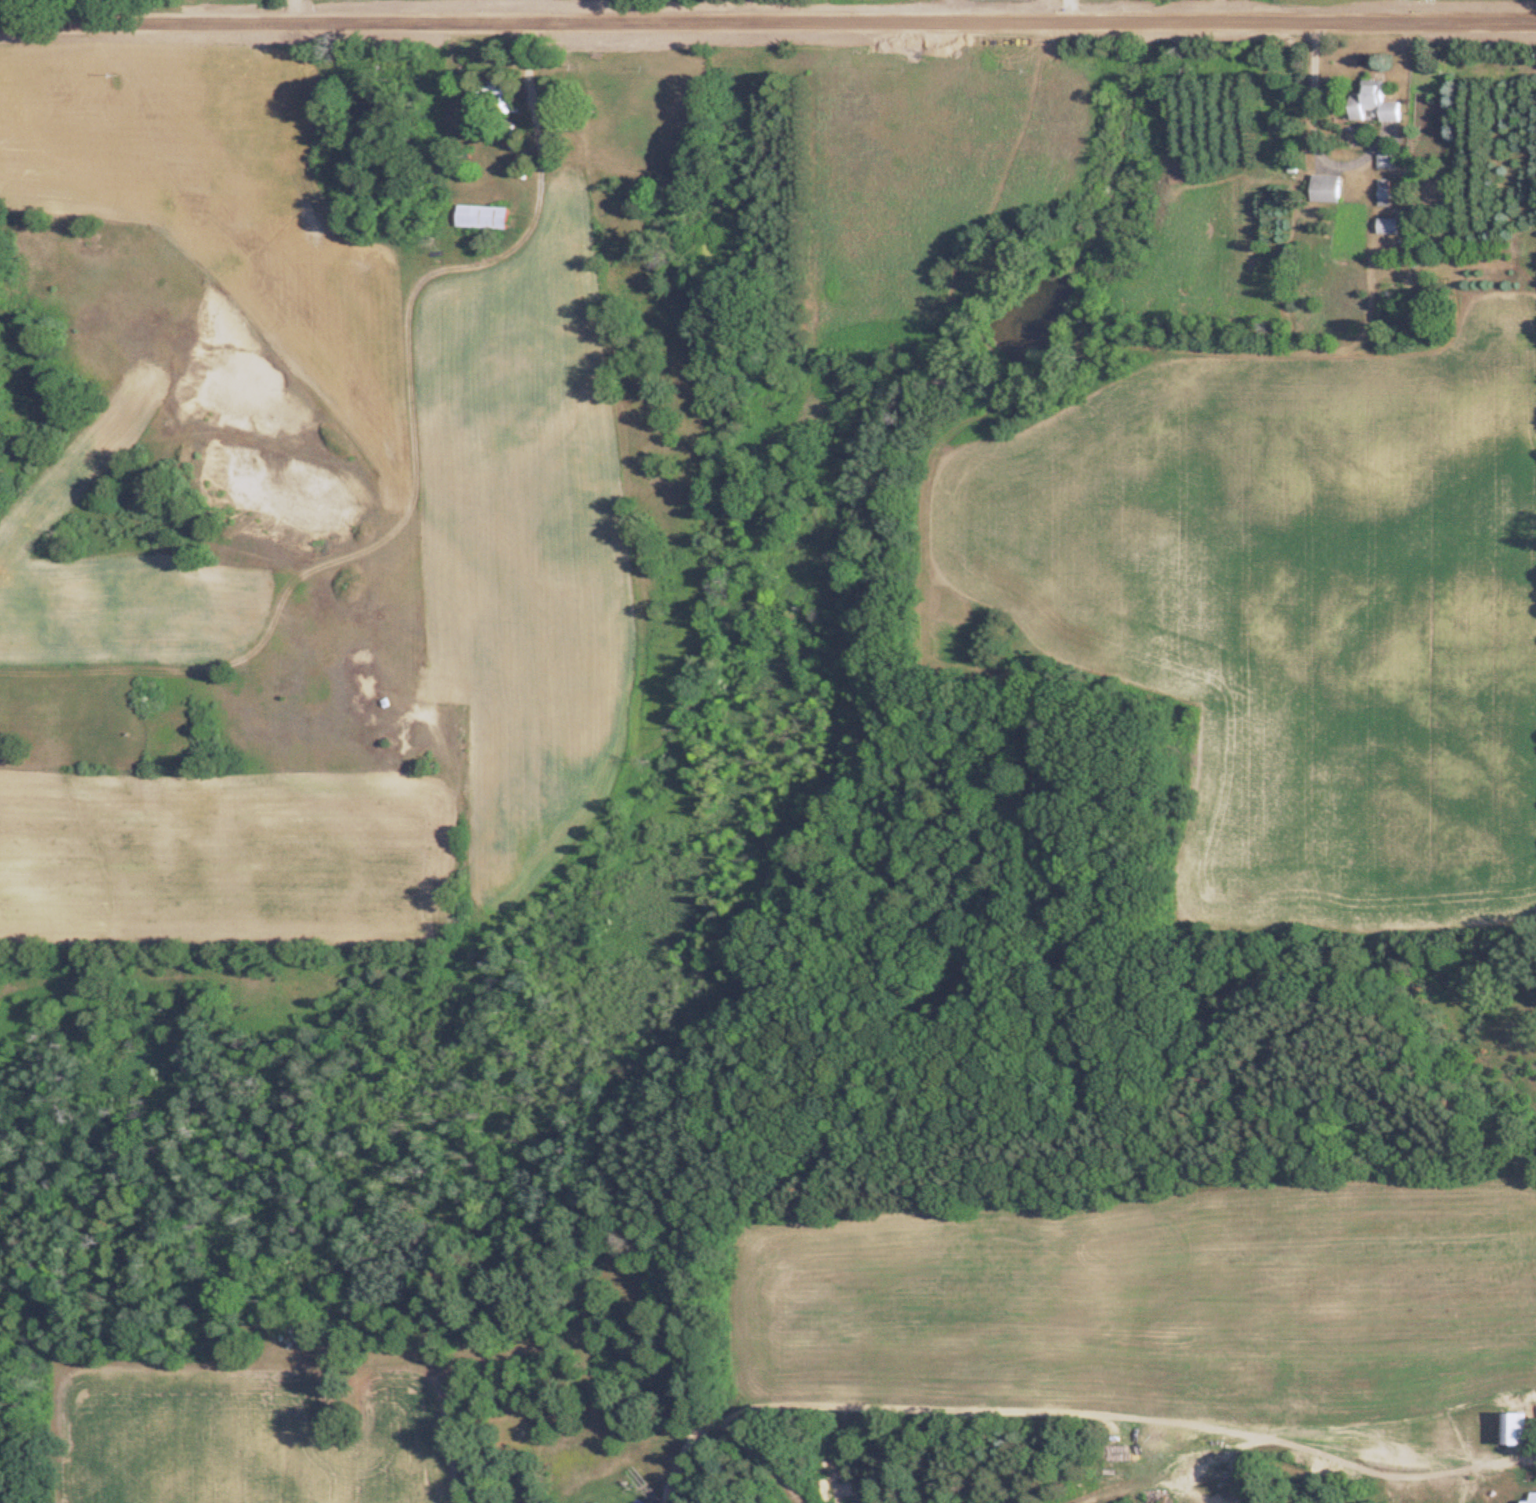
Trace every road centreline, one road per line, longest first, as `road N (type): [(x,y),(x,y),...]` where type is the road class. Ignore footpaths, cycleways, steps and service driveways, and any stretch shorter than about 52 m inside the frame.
road 1 (residential): [(1535,21),(0,20)]

